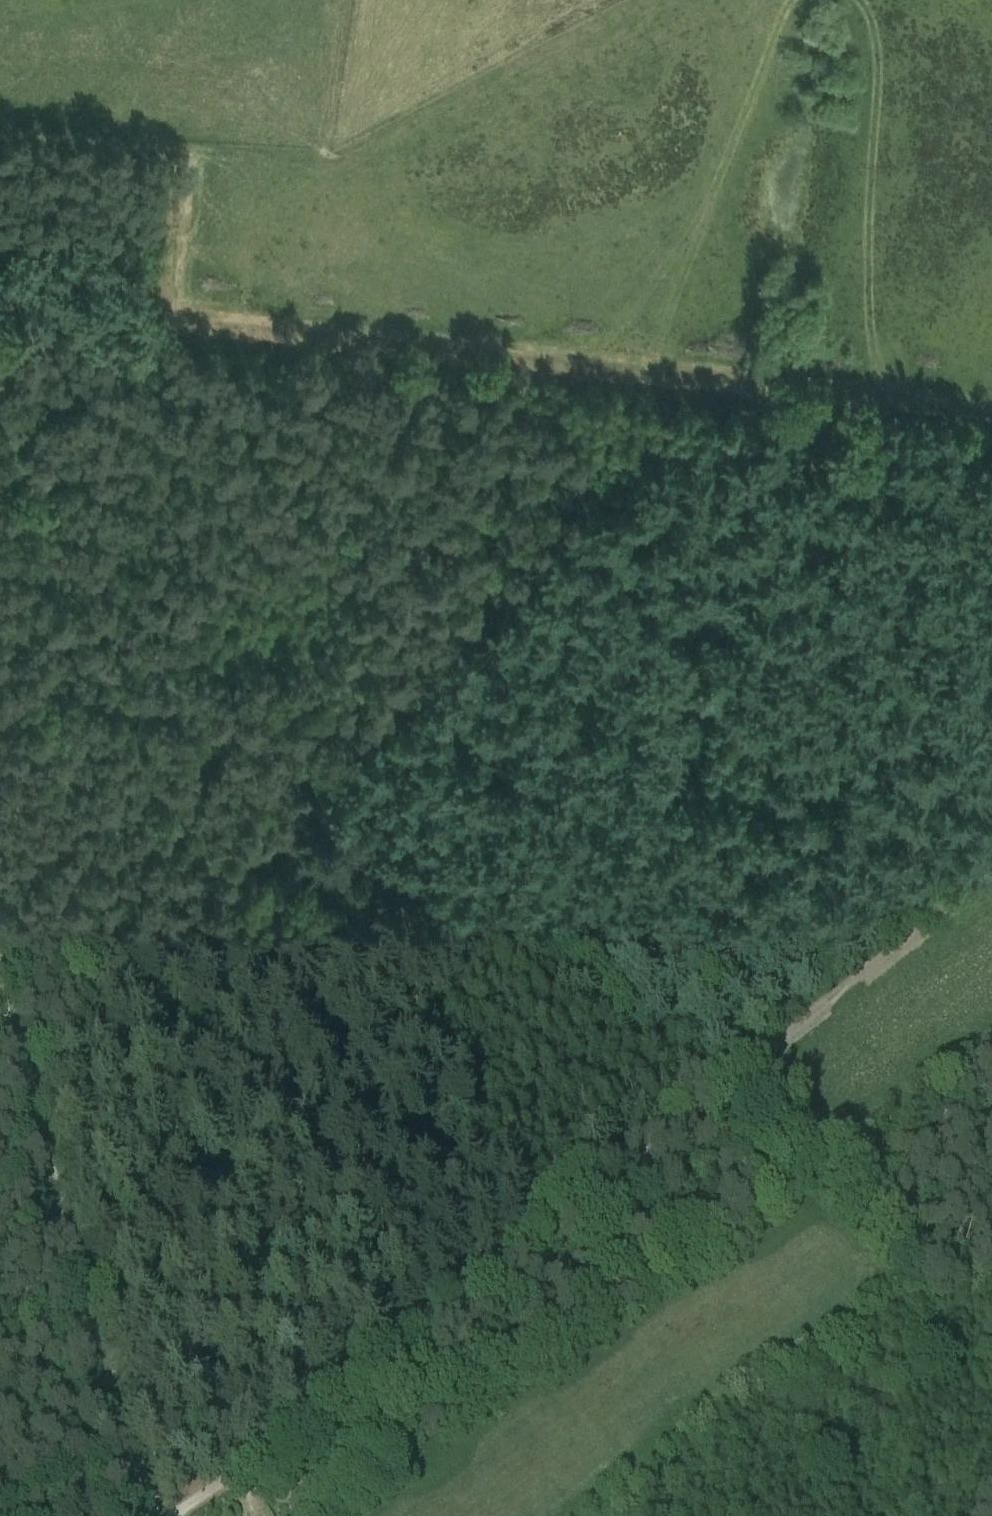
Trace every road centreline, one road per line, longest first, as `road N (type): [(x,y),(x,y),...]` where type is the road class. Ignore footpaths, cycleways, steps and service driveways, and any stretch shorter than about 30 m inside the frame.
road 1 (track): [(130,1515),(0,1031)]

